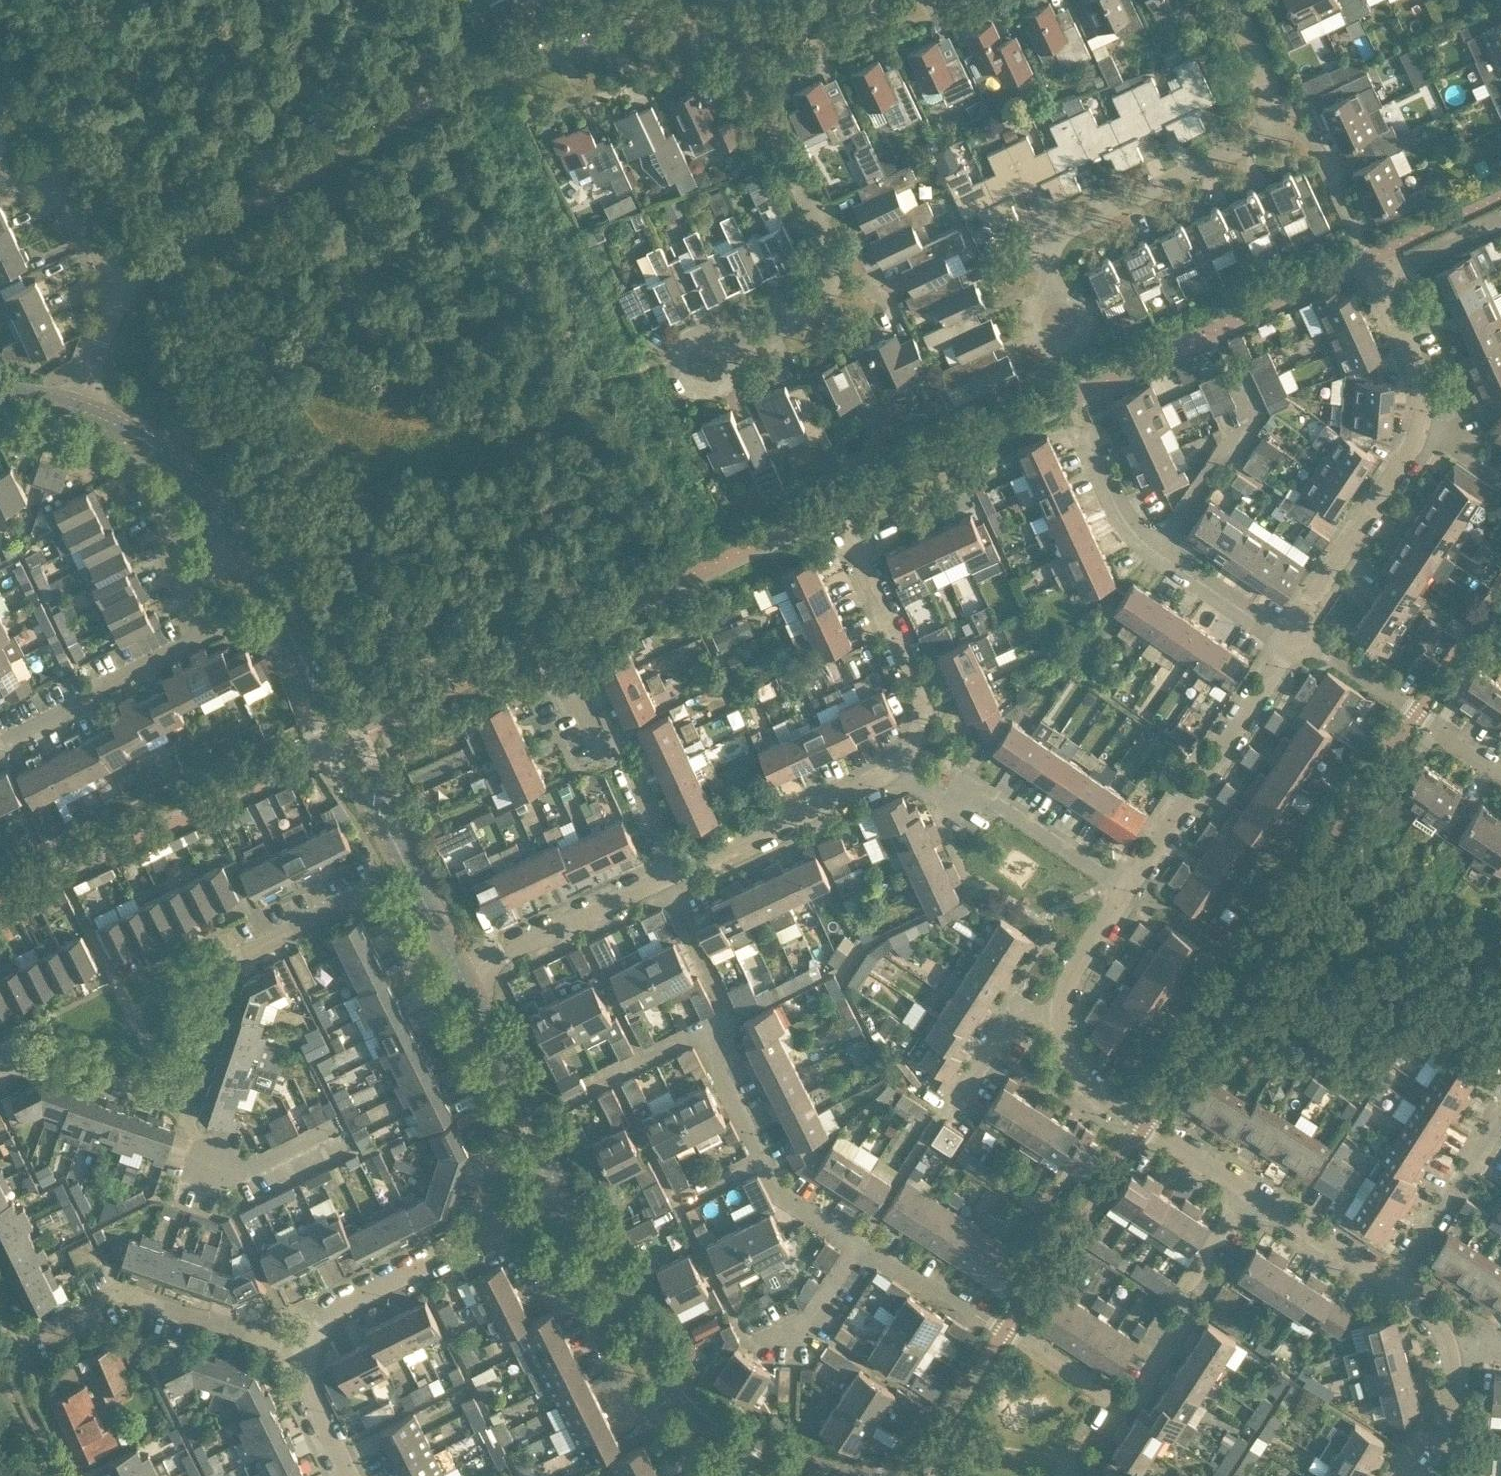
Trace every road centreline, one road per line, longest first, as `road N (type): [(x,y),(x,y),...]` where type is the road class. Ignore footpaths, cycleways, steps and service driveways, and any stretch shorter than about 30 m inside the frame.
road 1 (residential): [(167,1084),(225,946),(366,883),(389,900),(490,1114),(498,1154),(493,1220)]
road 2 (residential): [(627,31),(503,72),(276,194),(151,272),(128,295)]
road 3 (residential): [(1283,638),(1413,433),(1416,362),(1390,309),(1399,273),(1500,223)]
road 4 (tertiary): [(450,962),(247,547)]
road 5 (residential): [(854,1248),(768,1170),(726,1089),(722,1006),(651,862)]
road 6 (residential): [(733,348),(823,305),(832,265),(724,14)]
road 7 (residential): [(996,1325),(1108,1396),(1130,1382),(1235,1182)]
road 8 (residential): [(1038,337),(1033,270),(1047,212),(1233,131),(1247,100)]
road 9 (residential): [(712,1475),(638,1398),(543,1247),(493,1220)]
road 10 (residential): [(307,1354),(131,1300),(96,1304),(38,1333),(13,1334),(1,1325)]
road 11 (residential): [(1114,884),(1283,638)]
road 12 (residential): [(0,742),(195,637),(191,576)]
road 13 (residential): [(1235,1182),(1070,1067),(1048,1018),(1050,996)]
road 14 (tertiary): [(706,1418),(652,1358),(562,1185)]
road 15 (residential): [(655,859),(877,756),(898,737)]
road 16 (residential): [(1114,884),(898,737)]
road 17 (residential): [(191,576),(138,488),(96,455),(40,433),(0,434)]
road 18 (residential): [(1500,768),(1283,638)]
road 19 (tertiary): [(562,1185),(450,962)]
road 20 (residential): [(898,737),(907,702),(904,667),(829,514)]
road 21 (residential): [(307,1354),(338,1306),(493,1220)]
road 22 (residential): [(167,1084),(223,1178),(334,1126)]
road 23 (residential): [(450,962),(651,862)]
road 24 (tertiary): [(247,547),(162,452),(78,410)]
road 25 (residential): [(655,859),(605,748),(574,722),(557,686)]
road 26 (residential): [(1393,1284),(1500,1115)]
road 27 (residential): [(1393,1284),(1235,1182)]
road 28 (residential): [(128,295),(55,185),(0,176)]
road 29 (residential): [(0,1059),(42,1049),(142,1088),(167,1084)]
road 30 (residential): [(1258,416),(1152,548)]
road 31 (tertiary): [(859,1475),(814,1467),(706,1418)]
road 32 (residential): [(996,1325),(854,1248)]
road 33 (residential): [(1283,638),(1152,548)]
road 34 (residential): [(1152,548),(1126,519),(1074,421)]
road 35 (residential): [(1340,210),(1280,113),(1247,100)]
road 36 (residential): [(961,1100),(1019,1008),(1050,996)]
road 37 (residential): [(54,1475),(0,1353)]
road 38 (residential): [(355,1475),(307,1378),(307,1354)]
road 39 (residential): [(1409,1475),(1450,1395),(1447,1354)]
road 40 (residential): [(1050,996),(1114,884)]
road 41 (residential): [(78,410),(128,295)]
road 42 (residential): [(778,1339),(814,1317),(854,1248)]

